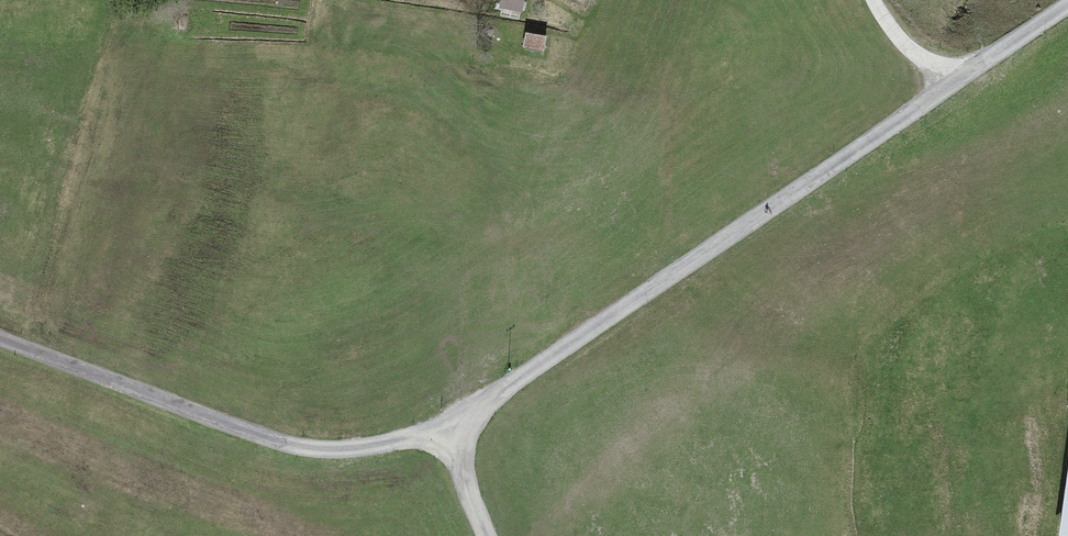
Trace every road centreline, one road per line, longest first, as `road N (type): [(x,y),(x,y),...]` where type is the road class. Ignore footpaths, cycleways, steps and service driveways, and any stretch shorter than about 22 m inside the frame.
road 1 (unclassified): [(957,82),(444,431)]
road 2 (unclassified): [(444,431),(389,452),(317,455),(0,342)]
road 3 (unclassified): [(1067,6),(957,82)]
road 4 (residential): [(957,82),(905,50),(872,0)]

